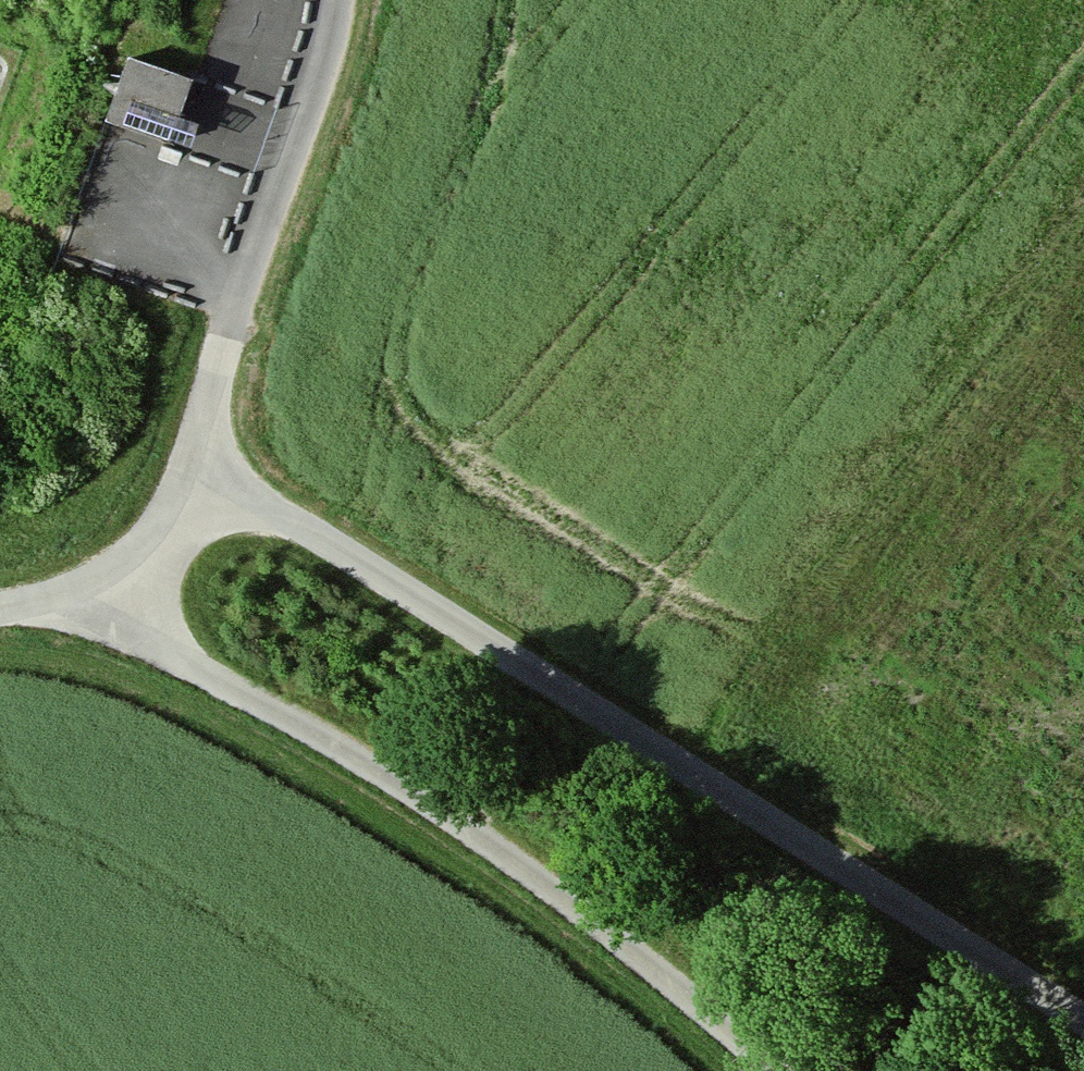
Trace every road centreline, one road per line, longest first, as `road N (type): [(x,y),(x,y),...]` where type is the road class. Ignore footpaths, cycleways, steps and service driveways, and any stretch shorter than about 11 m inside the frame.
road 1 (motorway): [(0,135),(140,178),(574,345),(1083,567)]
road 2 (motorway): [(1083,410),(623,204),(28,0)]
road 3 (track): [(185,462),(442,614),(1083,1022)]
road 4 (track): [(48,597),(197,670),(415,794),(634,953),(777,1070)]
road 5 (track): [(337,0),(321,72),(171,494),(143,537),(100,575),(0,607)]

